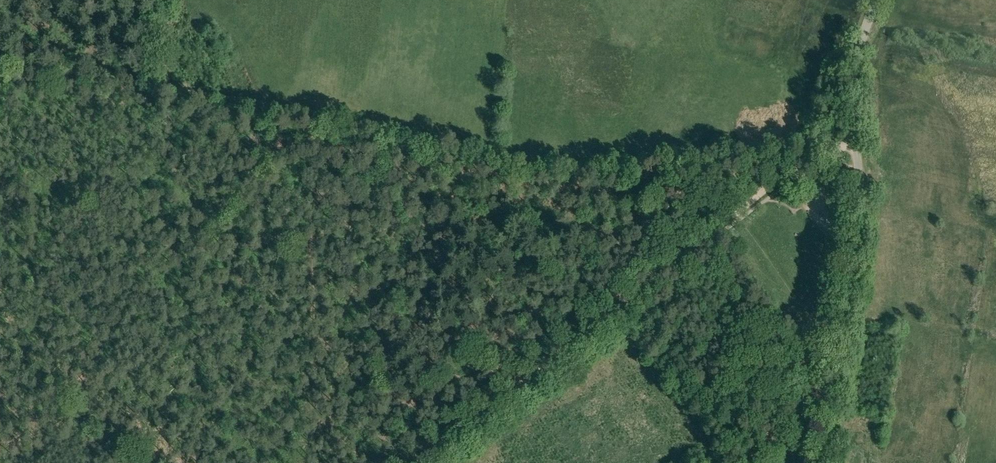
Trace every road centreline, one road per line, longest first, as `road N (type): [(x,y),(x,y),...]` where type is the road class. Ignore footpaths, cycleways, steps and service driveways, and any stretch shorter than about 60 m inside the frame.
road 1 (track): [(423,462),(702,241),(854,134)]
road 2 (unclassified): [(821,462),(859,207),(857,74),(879,0)]

